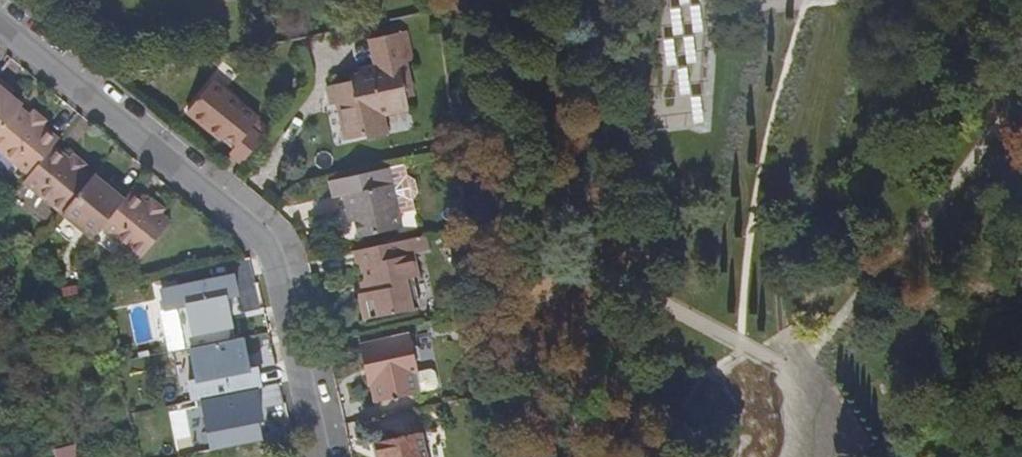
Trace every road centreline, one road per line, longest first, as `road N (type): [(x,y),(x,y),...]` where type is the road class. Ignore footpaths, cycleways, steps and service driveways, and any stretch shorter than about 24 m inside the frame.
road 1 (residential): [(321,456),(269,246),(0,23)]

